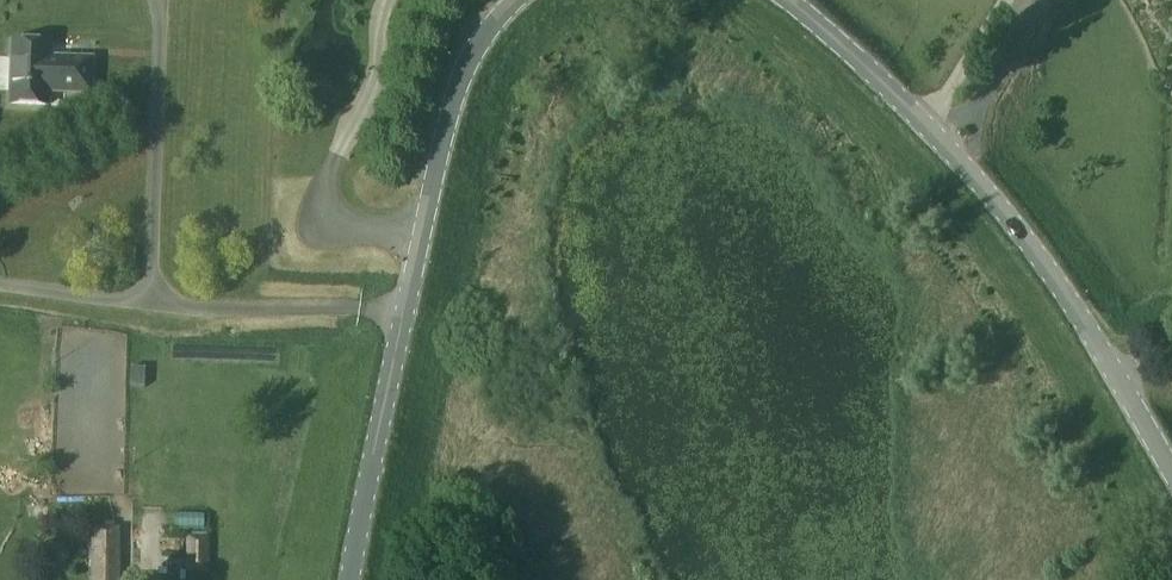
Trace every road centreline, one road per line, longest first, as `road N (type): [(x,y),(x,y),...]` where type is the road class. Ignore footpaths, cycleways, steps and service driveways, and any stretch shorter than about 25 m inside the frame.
road 1 (tertiary): [(780,0),(923,119),(1034,246),(1171,471)]
road 2 (tertiary): [(347,579),(441,137),(477,51),(515,0)]

